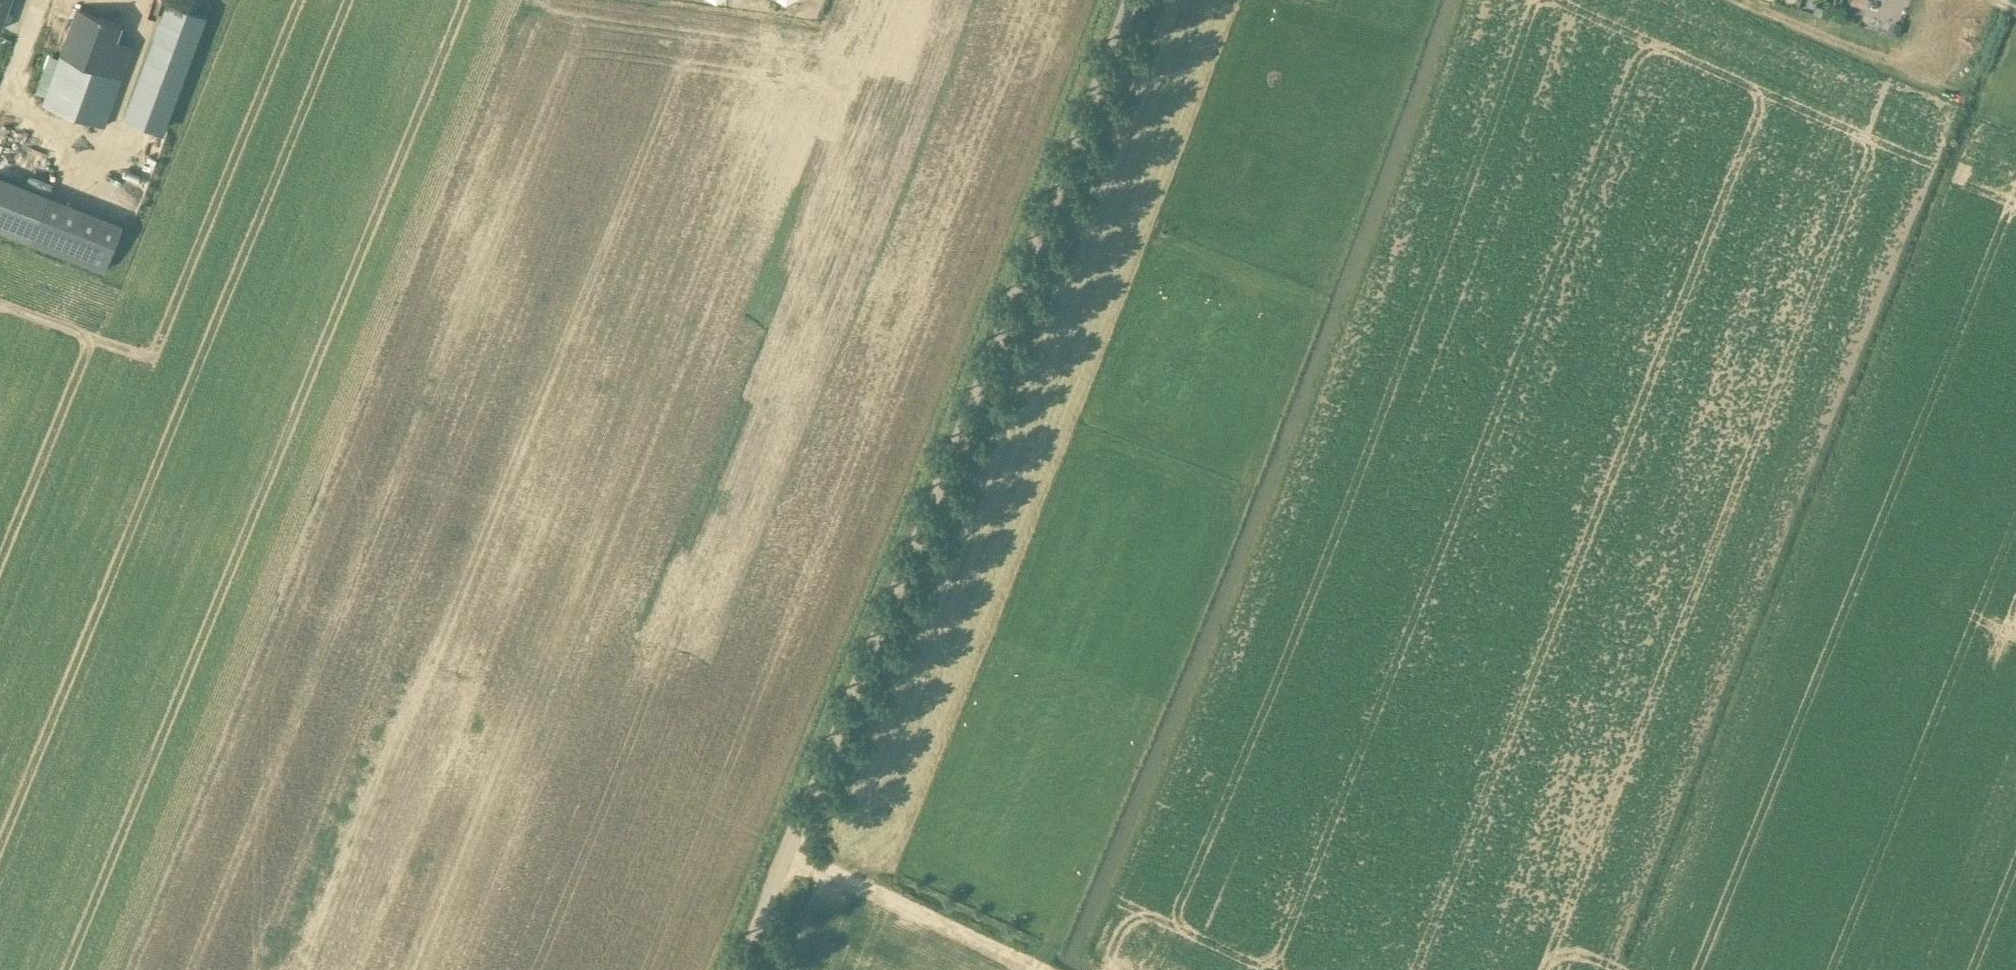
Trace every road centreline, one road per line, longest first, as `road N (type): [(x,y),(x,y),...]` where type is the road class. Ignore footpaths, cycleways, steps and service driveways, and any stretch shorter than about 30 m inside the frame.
road 1 (unclassified): [(742,969),(1135,0)]

